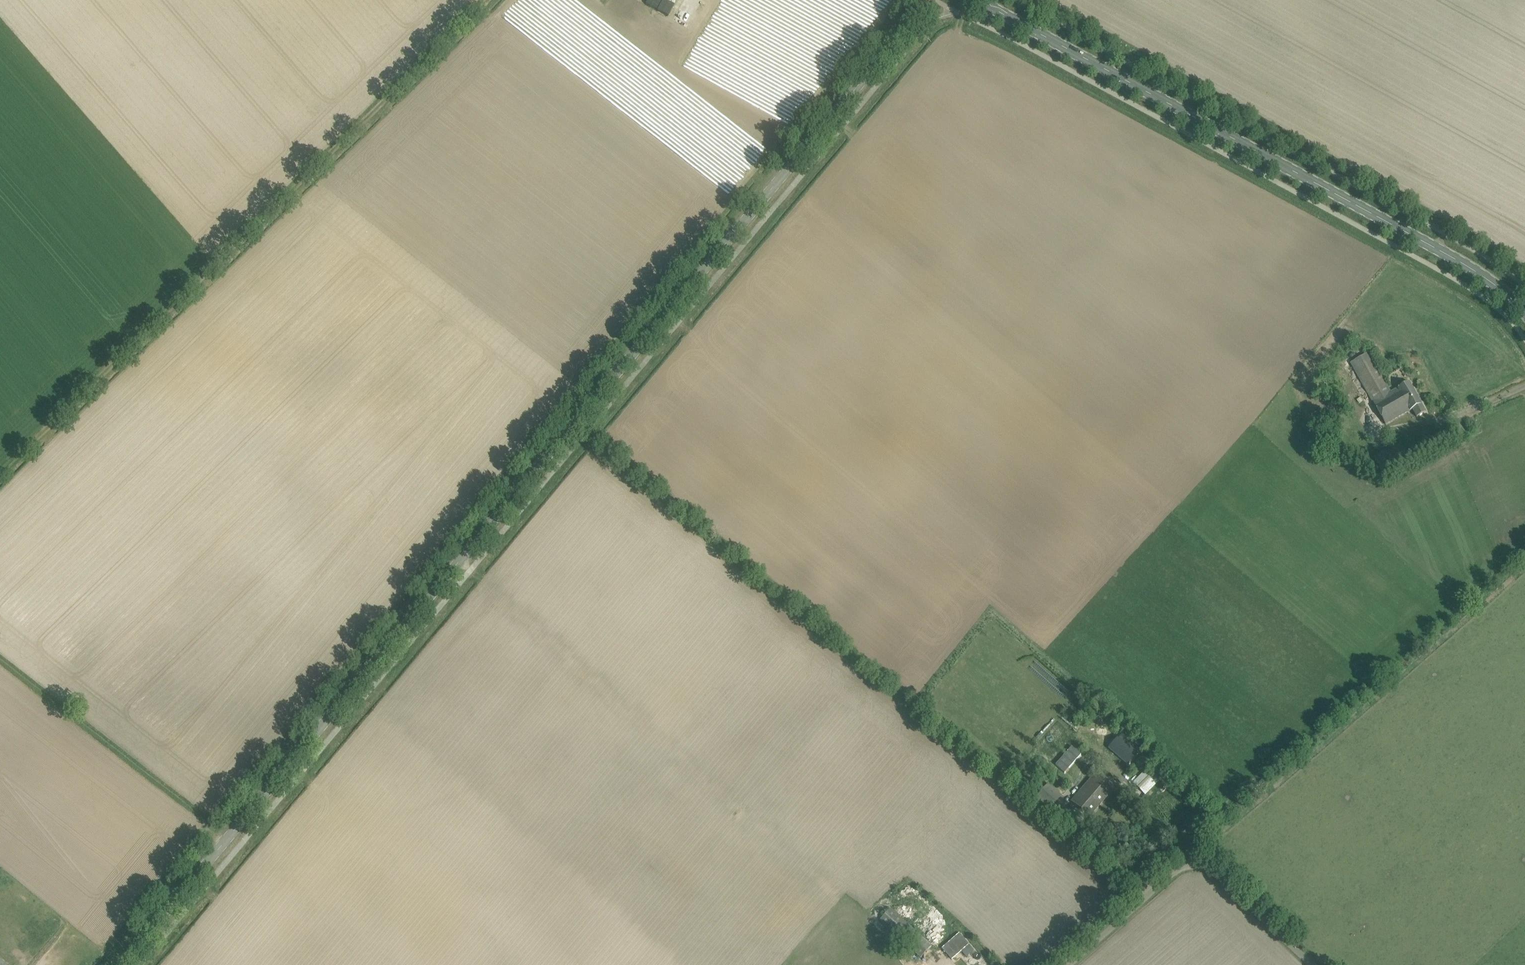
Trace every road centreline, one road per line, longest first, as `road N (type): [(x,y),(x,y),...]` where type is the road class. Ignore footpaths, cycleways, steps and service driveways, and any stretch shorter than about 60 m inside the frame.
road 1 (tertiary): [(118,964),(925,0)]
road 2 (track): [(0,475),(485,0)]
road 3 (secondary): [(1524,316),(1465,266),(979,0)]
road 4 (unclassified): [(1071,964),(1184,865),(1196,864),(1312,964)]

